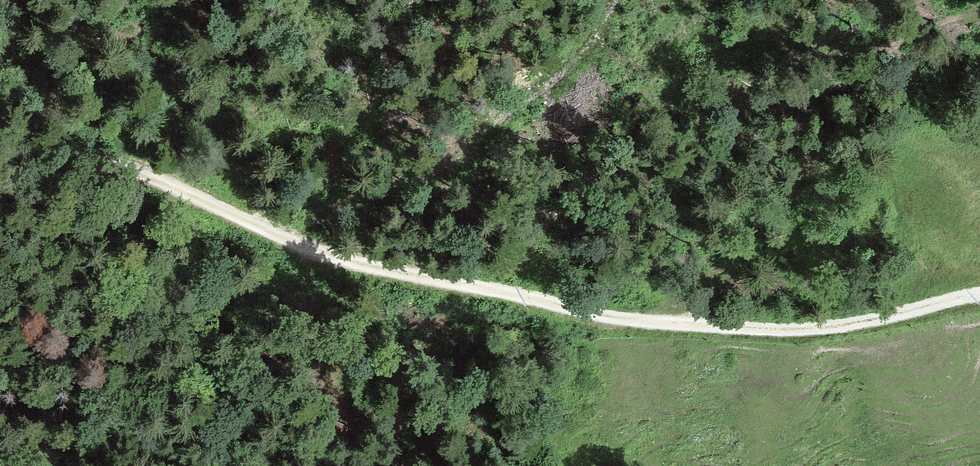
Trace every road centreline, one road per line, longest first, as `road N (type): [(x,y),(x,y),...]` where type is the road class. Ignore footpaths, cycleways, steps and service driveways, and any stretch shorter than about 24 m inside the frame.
road 1 (track): [(0,143),(100,165),(277,230),(572,311),(830,329),(979,296)]
road 2 (track): [(277,230),(442,162),(495,130),(583,60),(619,0)]

